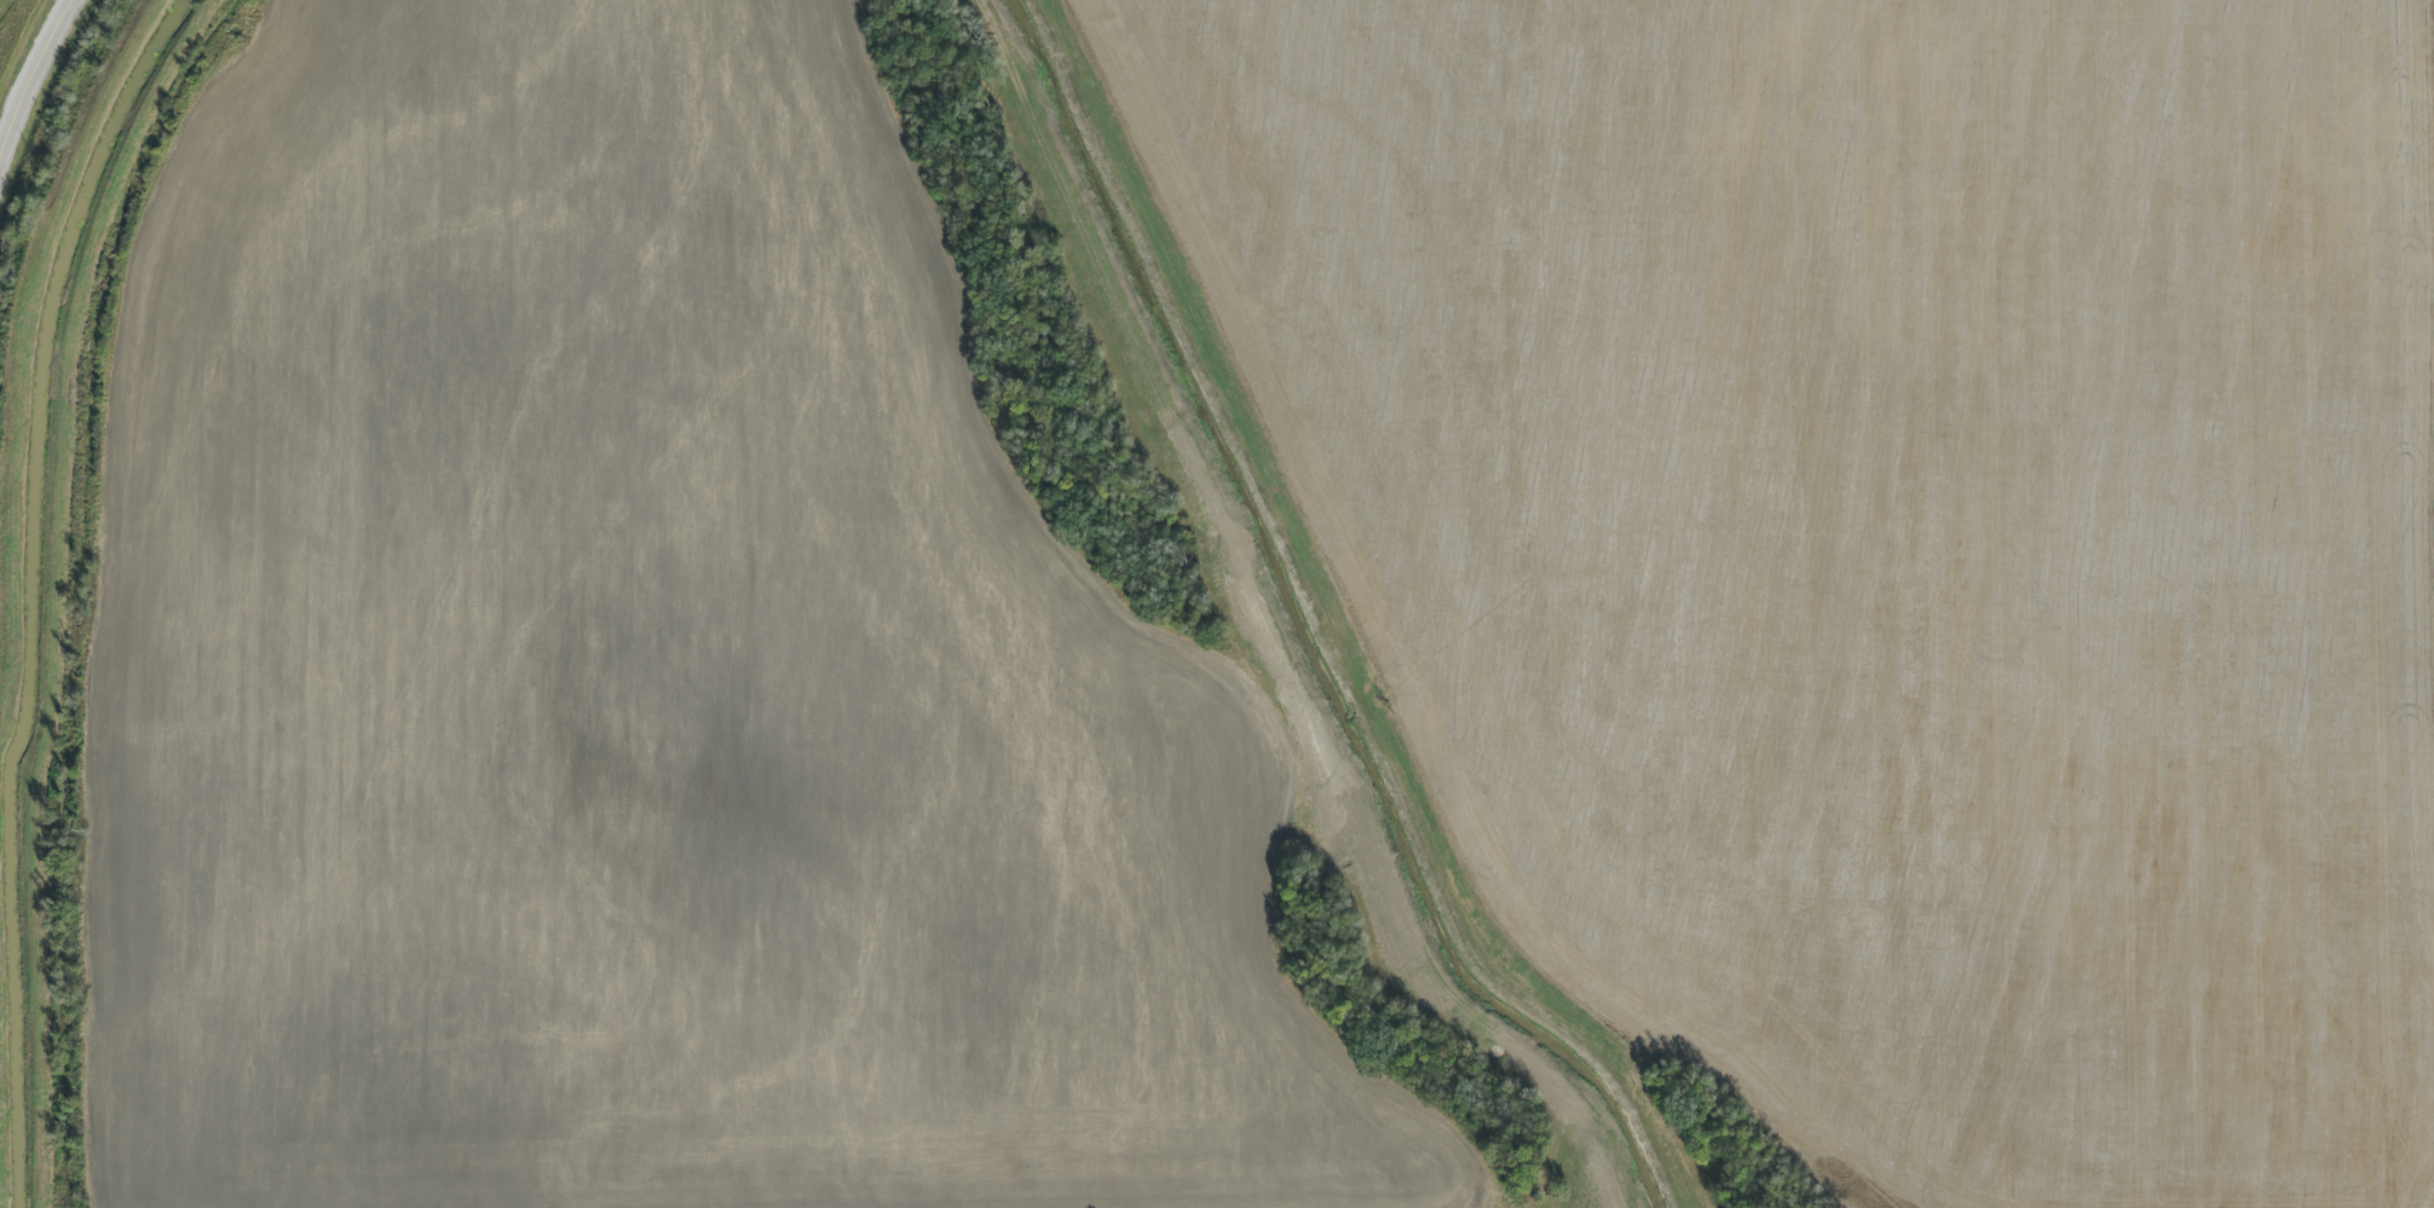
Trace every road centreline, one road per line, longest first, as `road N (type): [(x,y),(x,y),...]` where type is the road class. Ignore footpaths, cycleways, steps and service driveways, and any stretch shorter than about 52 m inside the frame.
road 1 (tertiary): [(82,0),(46,63),(0,181)]

